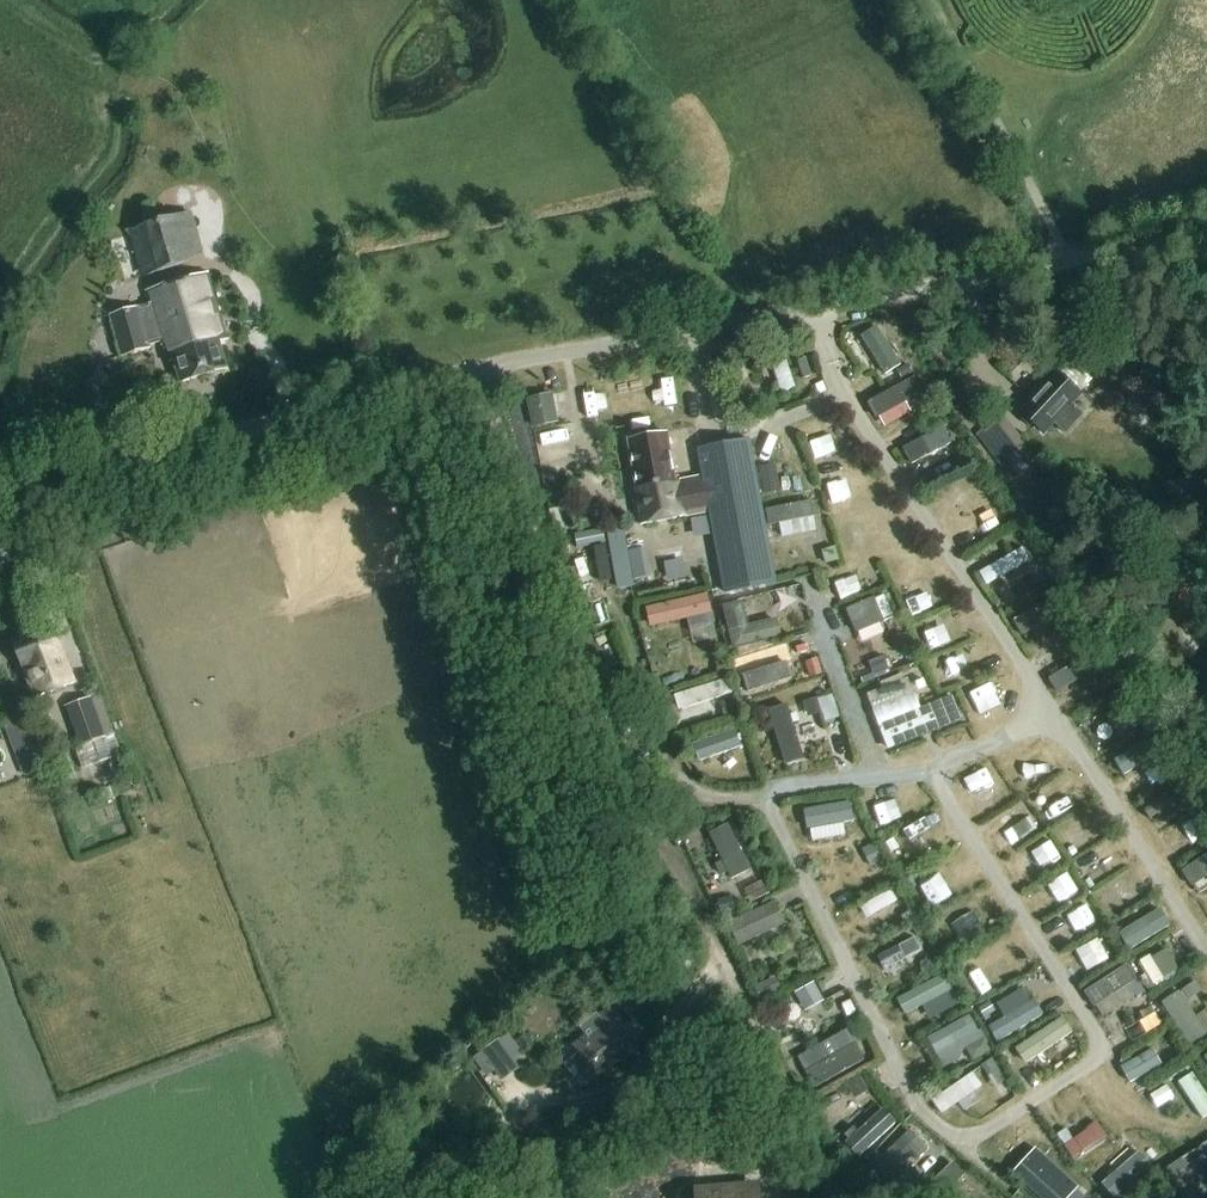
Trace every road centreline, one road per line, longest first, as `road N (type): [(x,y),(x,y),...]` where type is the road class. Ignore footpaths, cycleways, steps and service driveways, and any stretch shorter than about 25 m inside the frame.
road 1 (unclassified): [(0,528),(109,477),(284,419),(470,373),(1069,262)]
road 2 (track): [(844,1197),(707,934),(470,373)]

